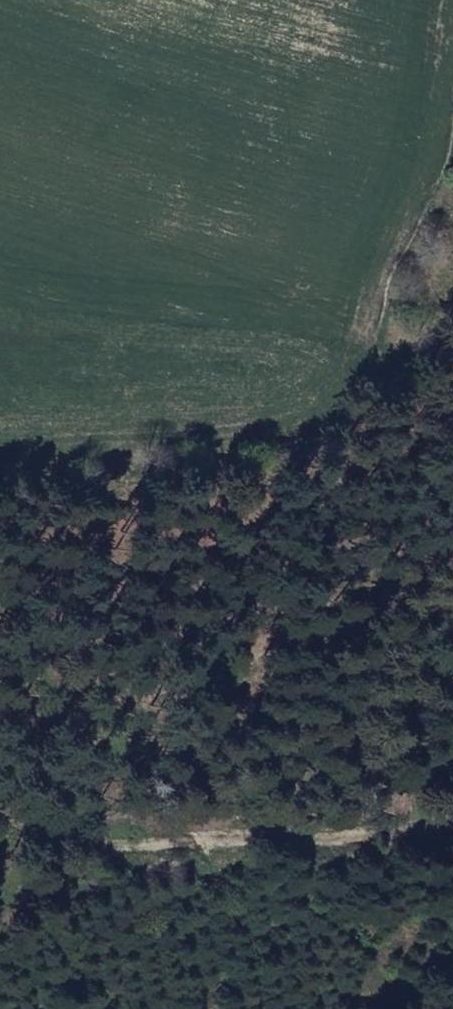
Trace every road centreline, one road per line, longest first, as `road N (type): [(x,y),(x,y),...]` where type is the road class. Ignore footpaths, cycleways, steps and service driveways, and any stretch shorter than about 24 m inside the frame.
road 1 (track): [(452,815),(352,832),(80,847),(0,812)]

